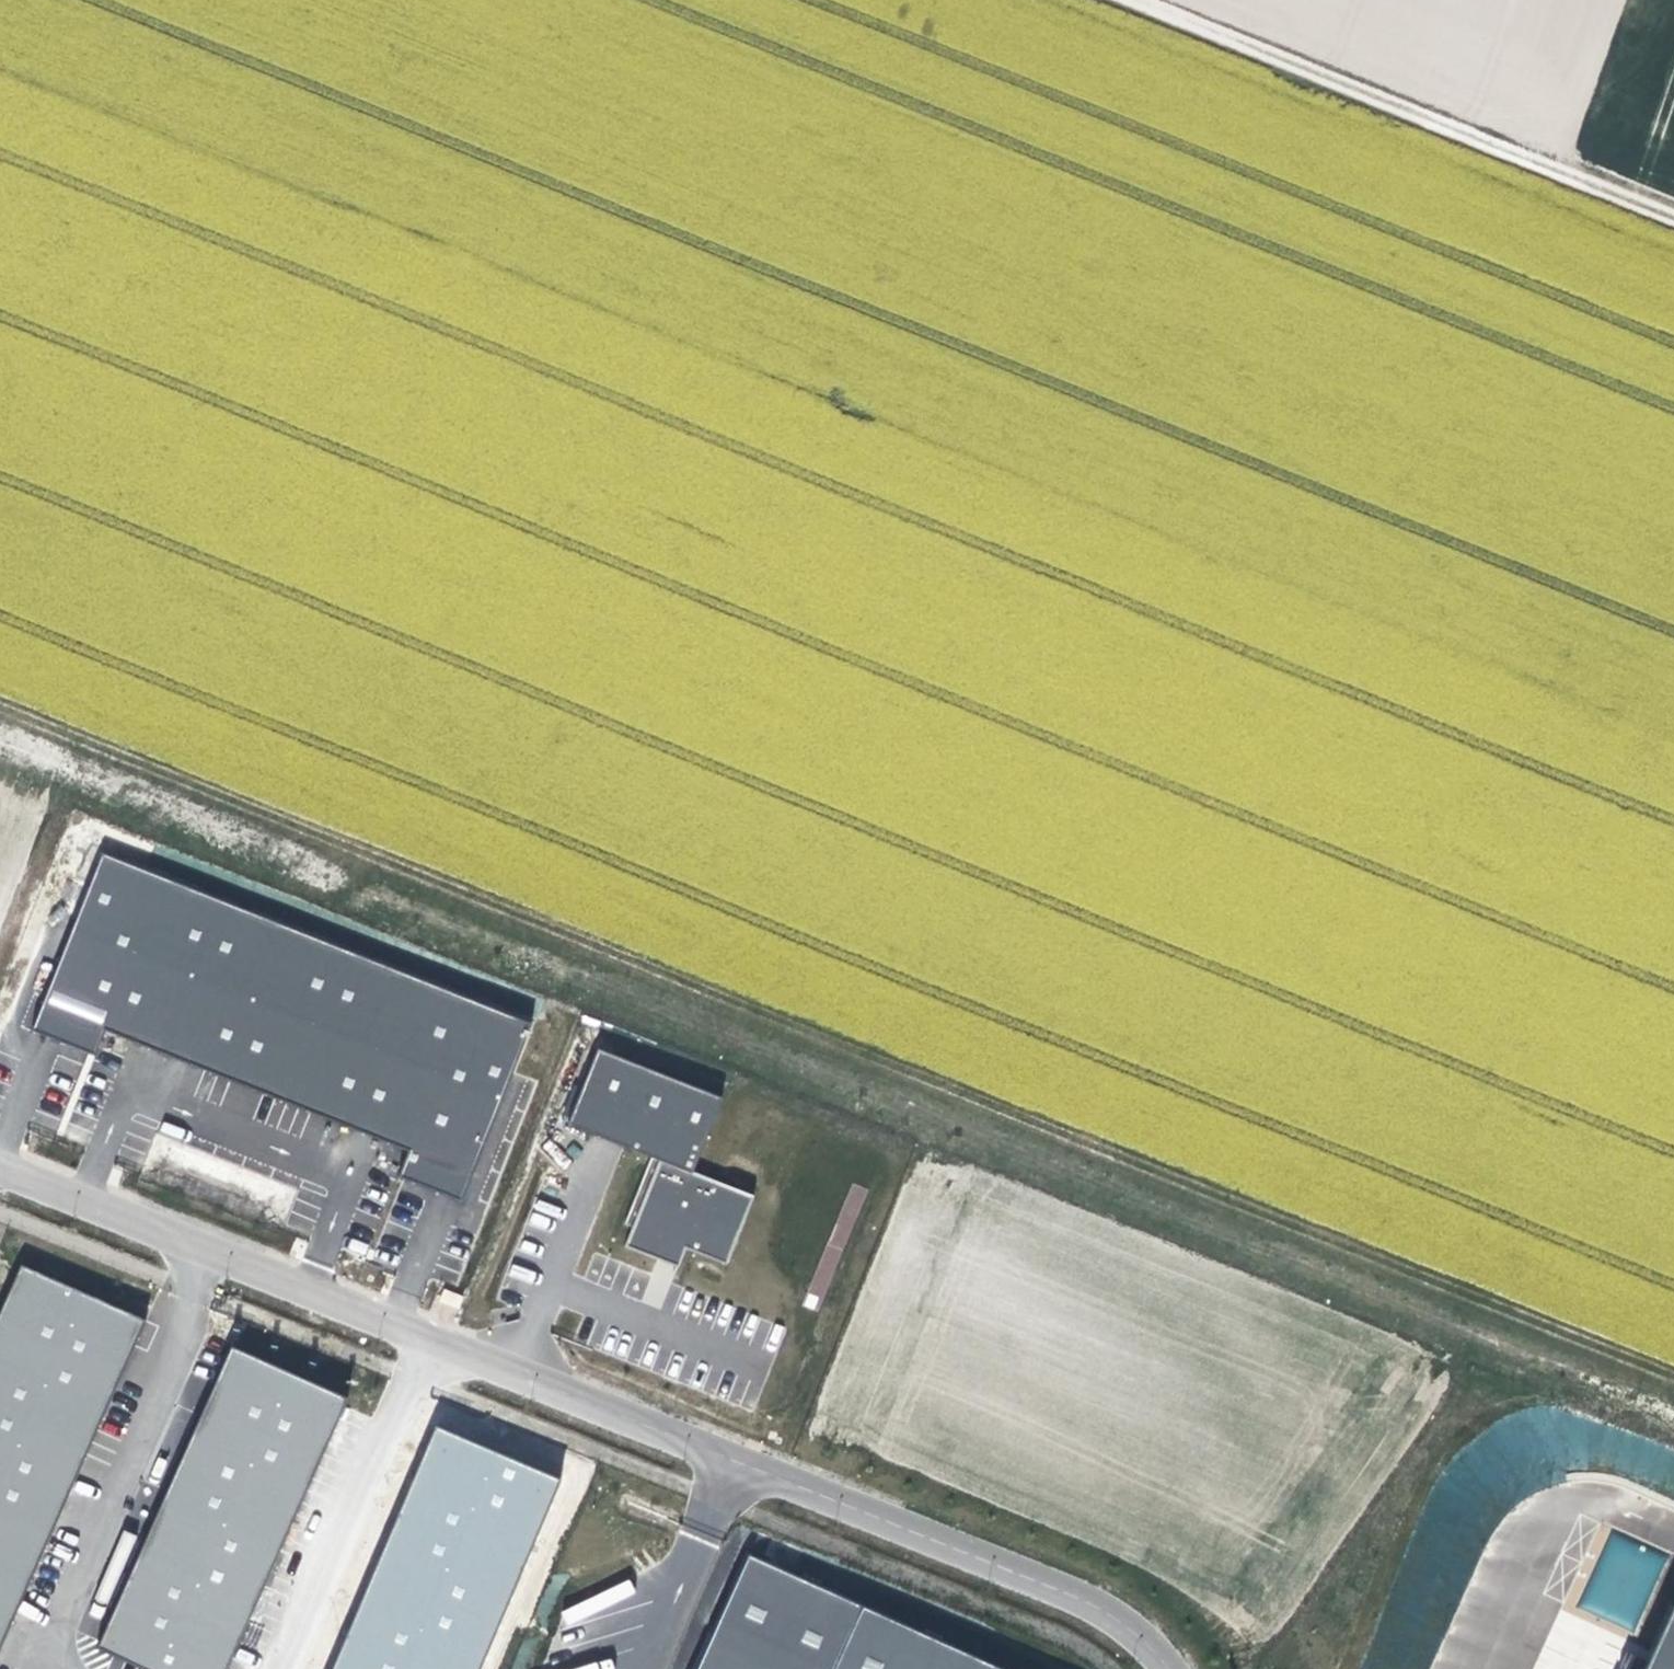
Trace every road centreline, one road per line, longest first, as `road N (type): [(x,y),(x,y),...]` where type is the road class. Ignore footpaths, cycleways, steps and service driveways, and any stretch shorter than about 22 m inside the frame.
road 1 (track): [(1673,1378),(0,707)]
road 2 (unclassified): [(1174,1668),(1149,1638),(1053,1582),(0,1167)]
road 3 (track): [(1673,224),(1116,0)]

